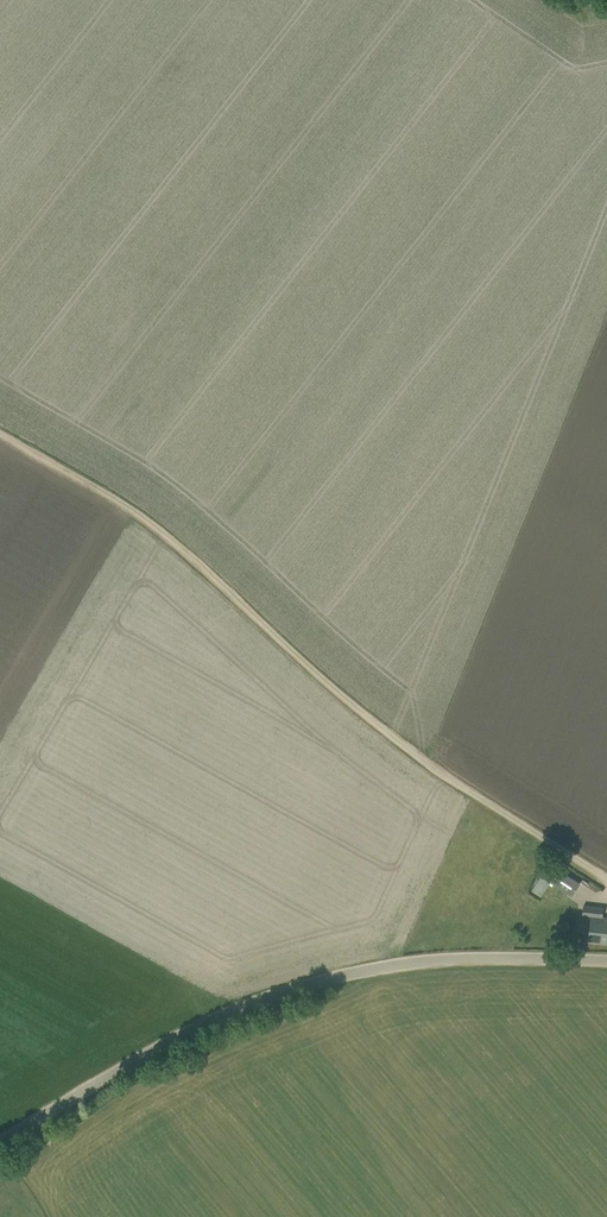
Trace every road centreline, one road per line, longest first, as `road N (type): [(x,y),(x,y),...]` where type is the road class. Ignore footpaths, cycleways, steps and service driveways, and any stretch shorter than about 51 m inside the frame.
road 1 (track): [(0,435),(172,539),(340,695),(606,884)]
road 2 (unclassified): [(606,962),(465,961),(300,985),(157,1046),(0,1138)]

